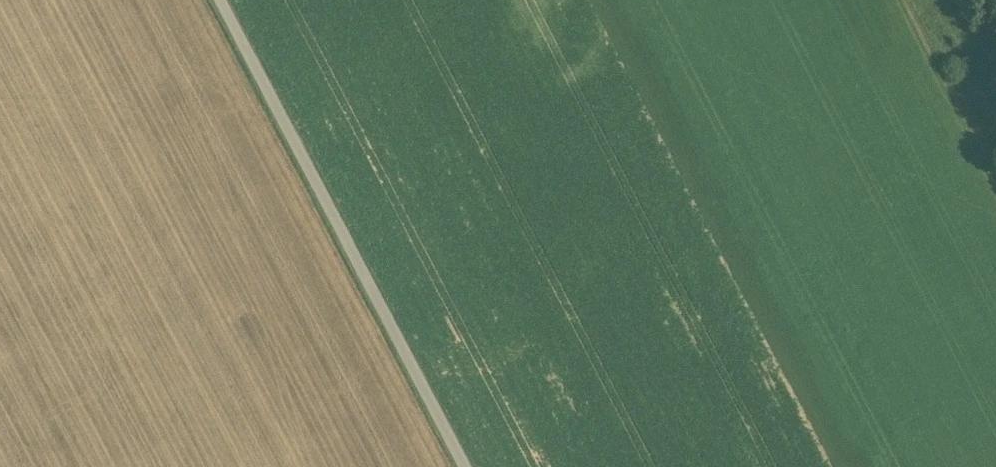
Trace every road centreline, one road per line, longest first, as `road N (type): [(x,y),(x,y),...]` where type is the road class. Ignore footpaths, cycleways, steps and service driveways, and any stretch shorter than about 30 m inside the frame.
road 1 (track): [(222,0),(467,466)]
road 2 (track): [(901,0),(995,182)]

